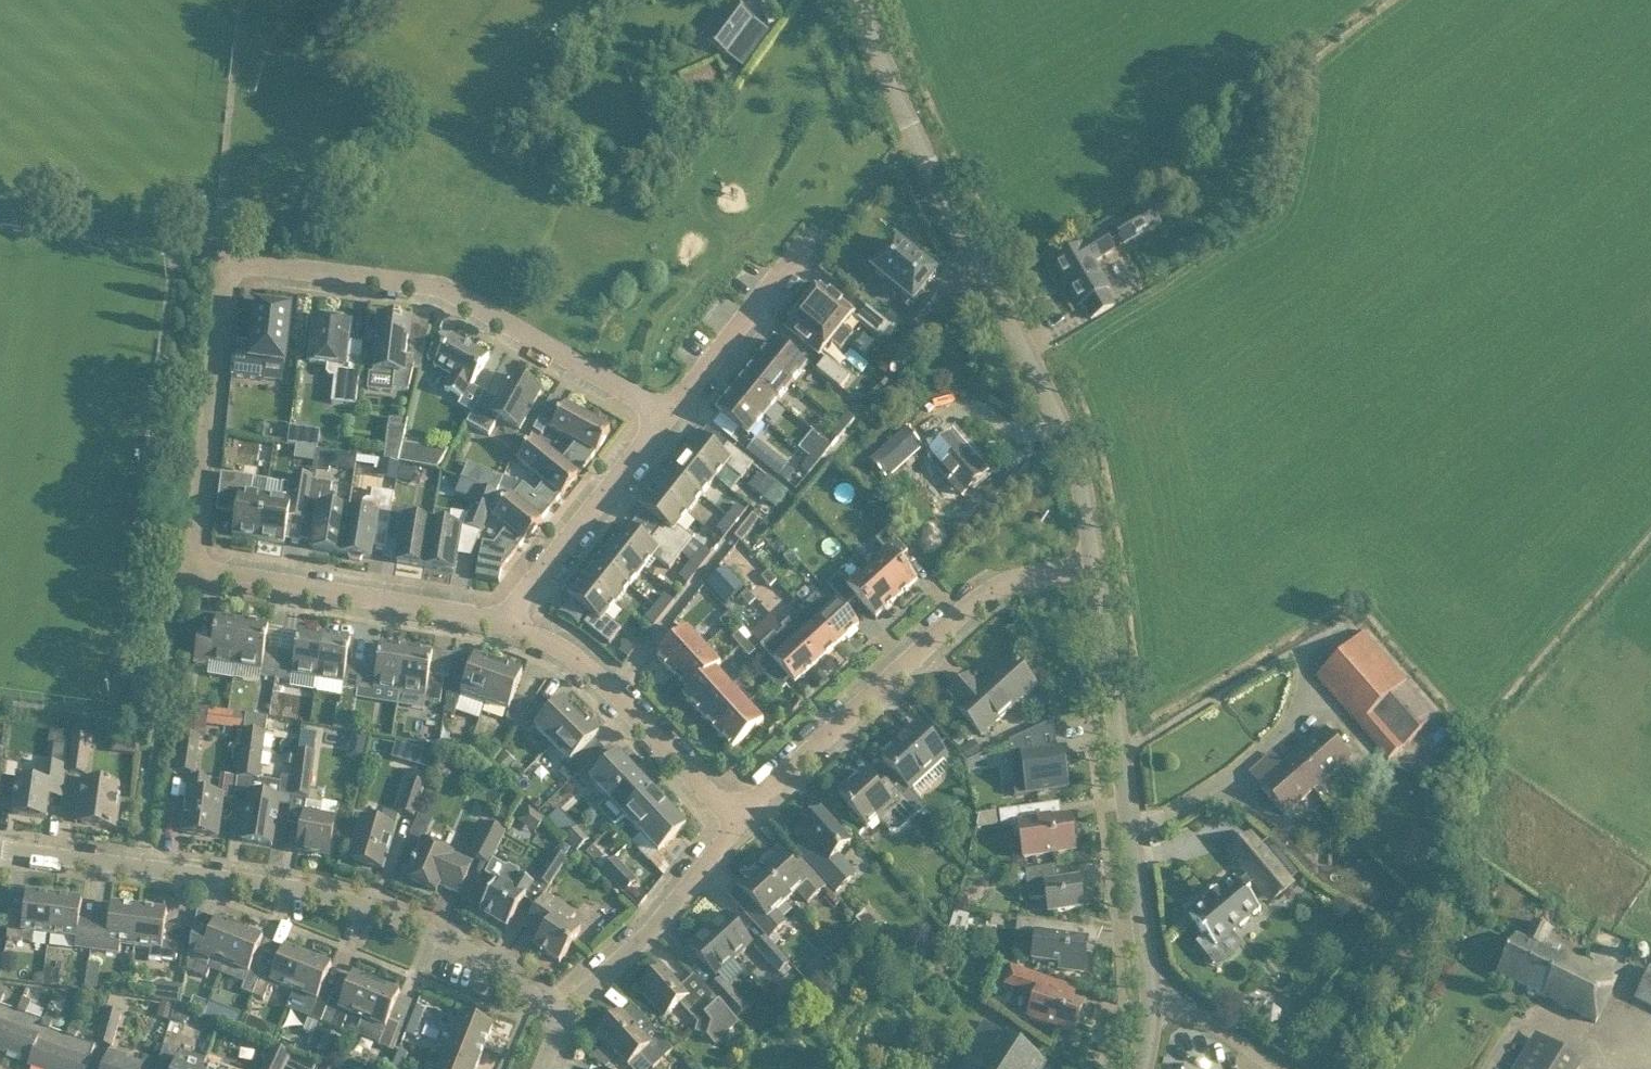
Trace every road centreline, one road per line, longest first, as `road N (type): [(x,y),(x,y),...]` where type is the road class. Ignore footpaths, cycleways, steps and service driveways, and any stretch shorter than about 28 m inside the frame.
road 1 (residential): [(665,418),(438,286),(236,262),(227,269),(193,570)]
road 2 (tertiary): [(1094,562),(1073,448),(913,130),(862,0)]
road 3 (residential): [(554,1011),(492,967),(358,903),(0,850)]
road 4 (residential): [(732,823),(955,617),(999,588),(1094,562)]
road 5 (tertiary): [(1153,994),(1094,562)]
road 6 (residential): [(505,622),(193,570)]
road 7 (residential): [(732,823),(578,663),(505,622)]
road 8 (residential): [(554,1011),(646,927),(732,823)]
road 9 (residential): [(505,622),(665,418)]
road 10 (residential): [(665,418),(810,240)]
road 11 (unclassified): [(1274,1068),(1153,994)]

